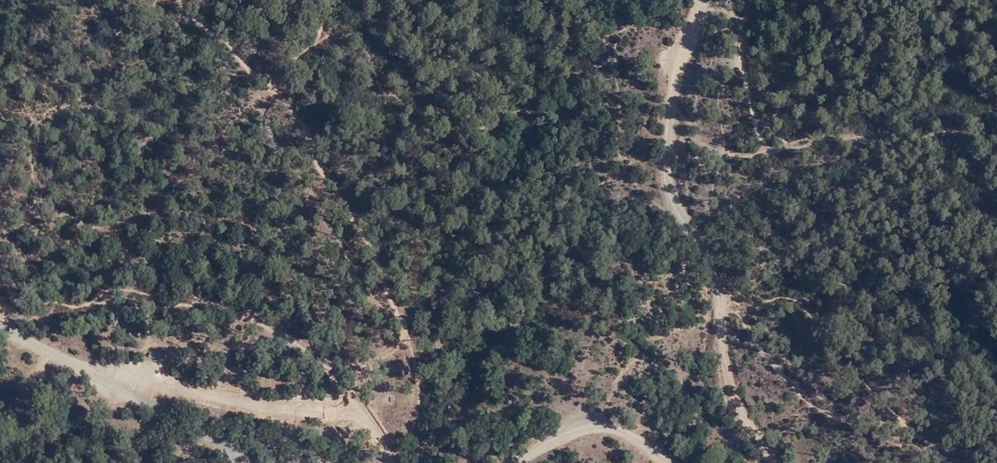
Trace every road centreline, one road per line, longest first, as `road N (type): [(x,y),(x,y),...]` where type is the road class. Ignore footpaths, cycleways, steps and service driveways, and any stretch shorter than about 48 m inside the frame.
road 1 (track): [(703,0),(665,165),(674,200),(714,263),(741,402),(777,462)]
road 2 (track): [(400,462),(373,430),(221,397),(128,386)]
road 3 (tertiary): [(0,325),(190,418),(234,462)]
road 4 (track): [(662,462),(622,431),(588,427),(528,462)]

